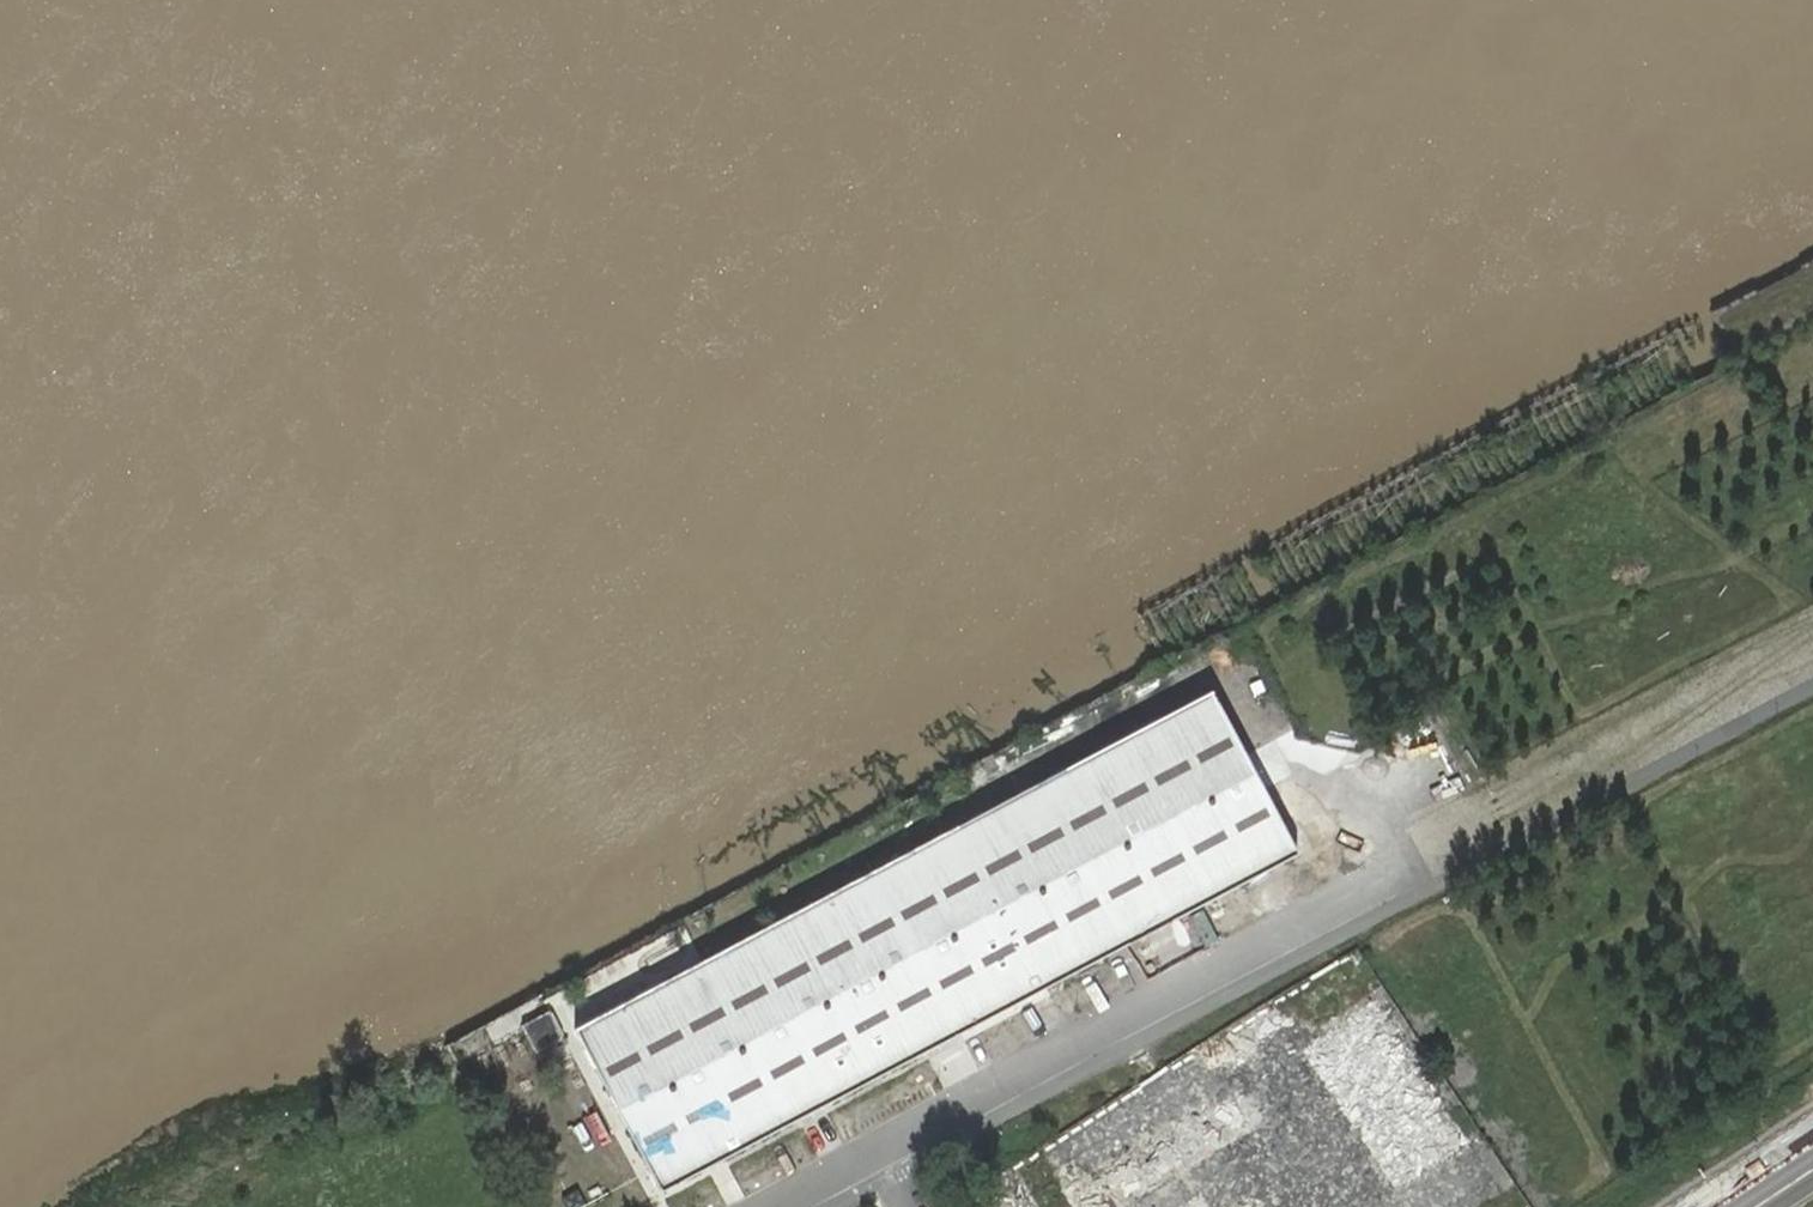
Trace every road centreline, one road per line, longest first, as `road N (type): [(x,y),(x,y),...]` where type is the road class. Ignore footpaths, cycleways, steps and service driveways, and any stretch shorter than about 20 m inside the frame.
road 1 (unclassified): [(1396,873),(875,1148)]
road 2 (unclassified): [(875,1148),(764,1206)]

